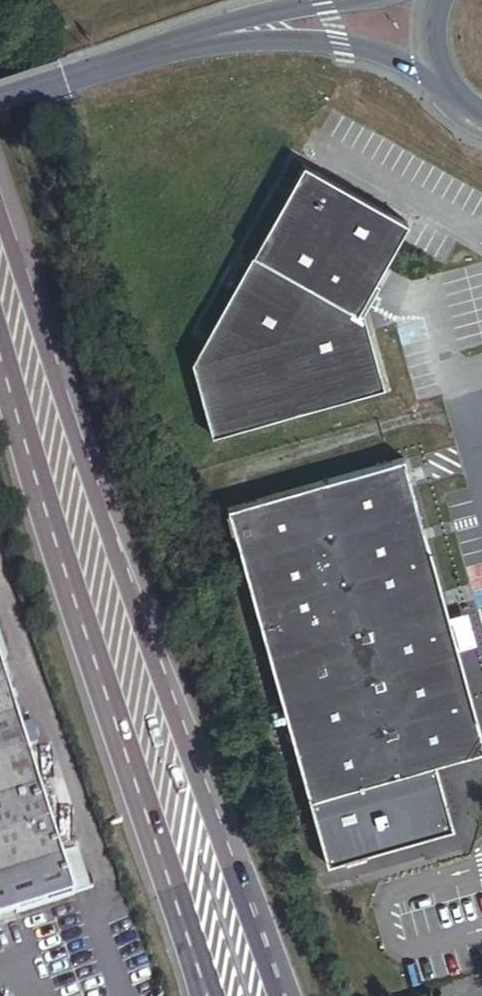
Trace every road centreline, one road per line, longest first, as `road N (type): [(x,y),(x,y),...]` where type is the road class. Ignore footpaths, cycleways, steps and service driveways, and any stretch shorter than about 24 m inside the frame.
road 1 (primary): [(285,995),(105,522),(0,209)]
road 2 (primary): [(0,327),(33,467),(208,995)]
road 3 (secondary): [(215,35),(339,43),(448,88)]
road 4 (secondary): [(0,102),(215,35)]
road 5 (secondary): [(346,0),(282,9),(215,35)]

